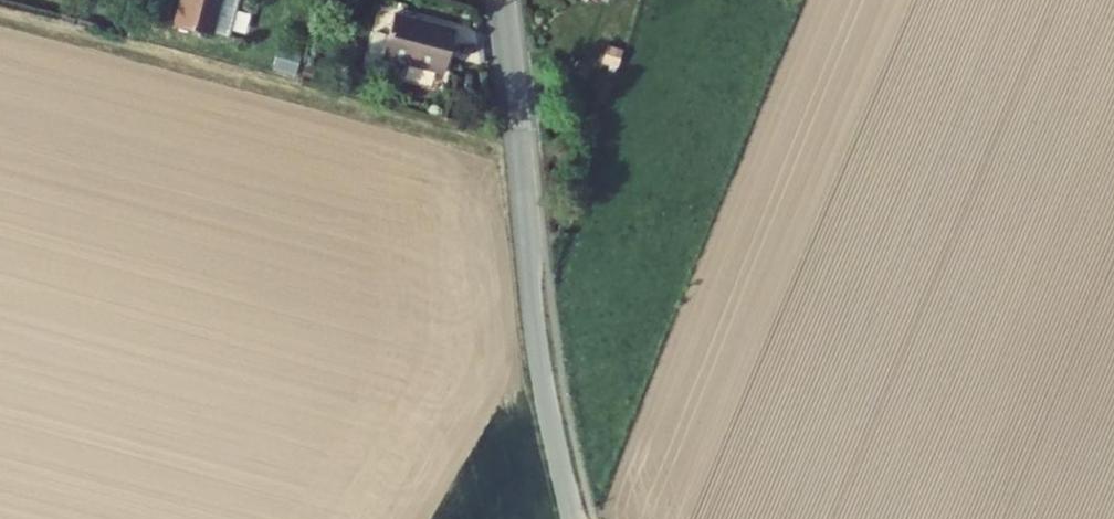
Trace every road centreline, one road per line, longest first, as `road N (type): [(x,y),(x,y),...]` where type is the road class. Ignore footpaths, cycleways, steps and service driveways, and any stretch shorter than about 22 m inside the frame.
road 1 (unclassified): [(575,518),(536,344),(518,134)]
road 2 (residential): [(502,0),(518,134)]

